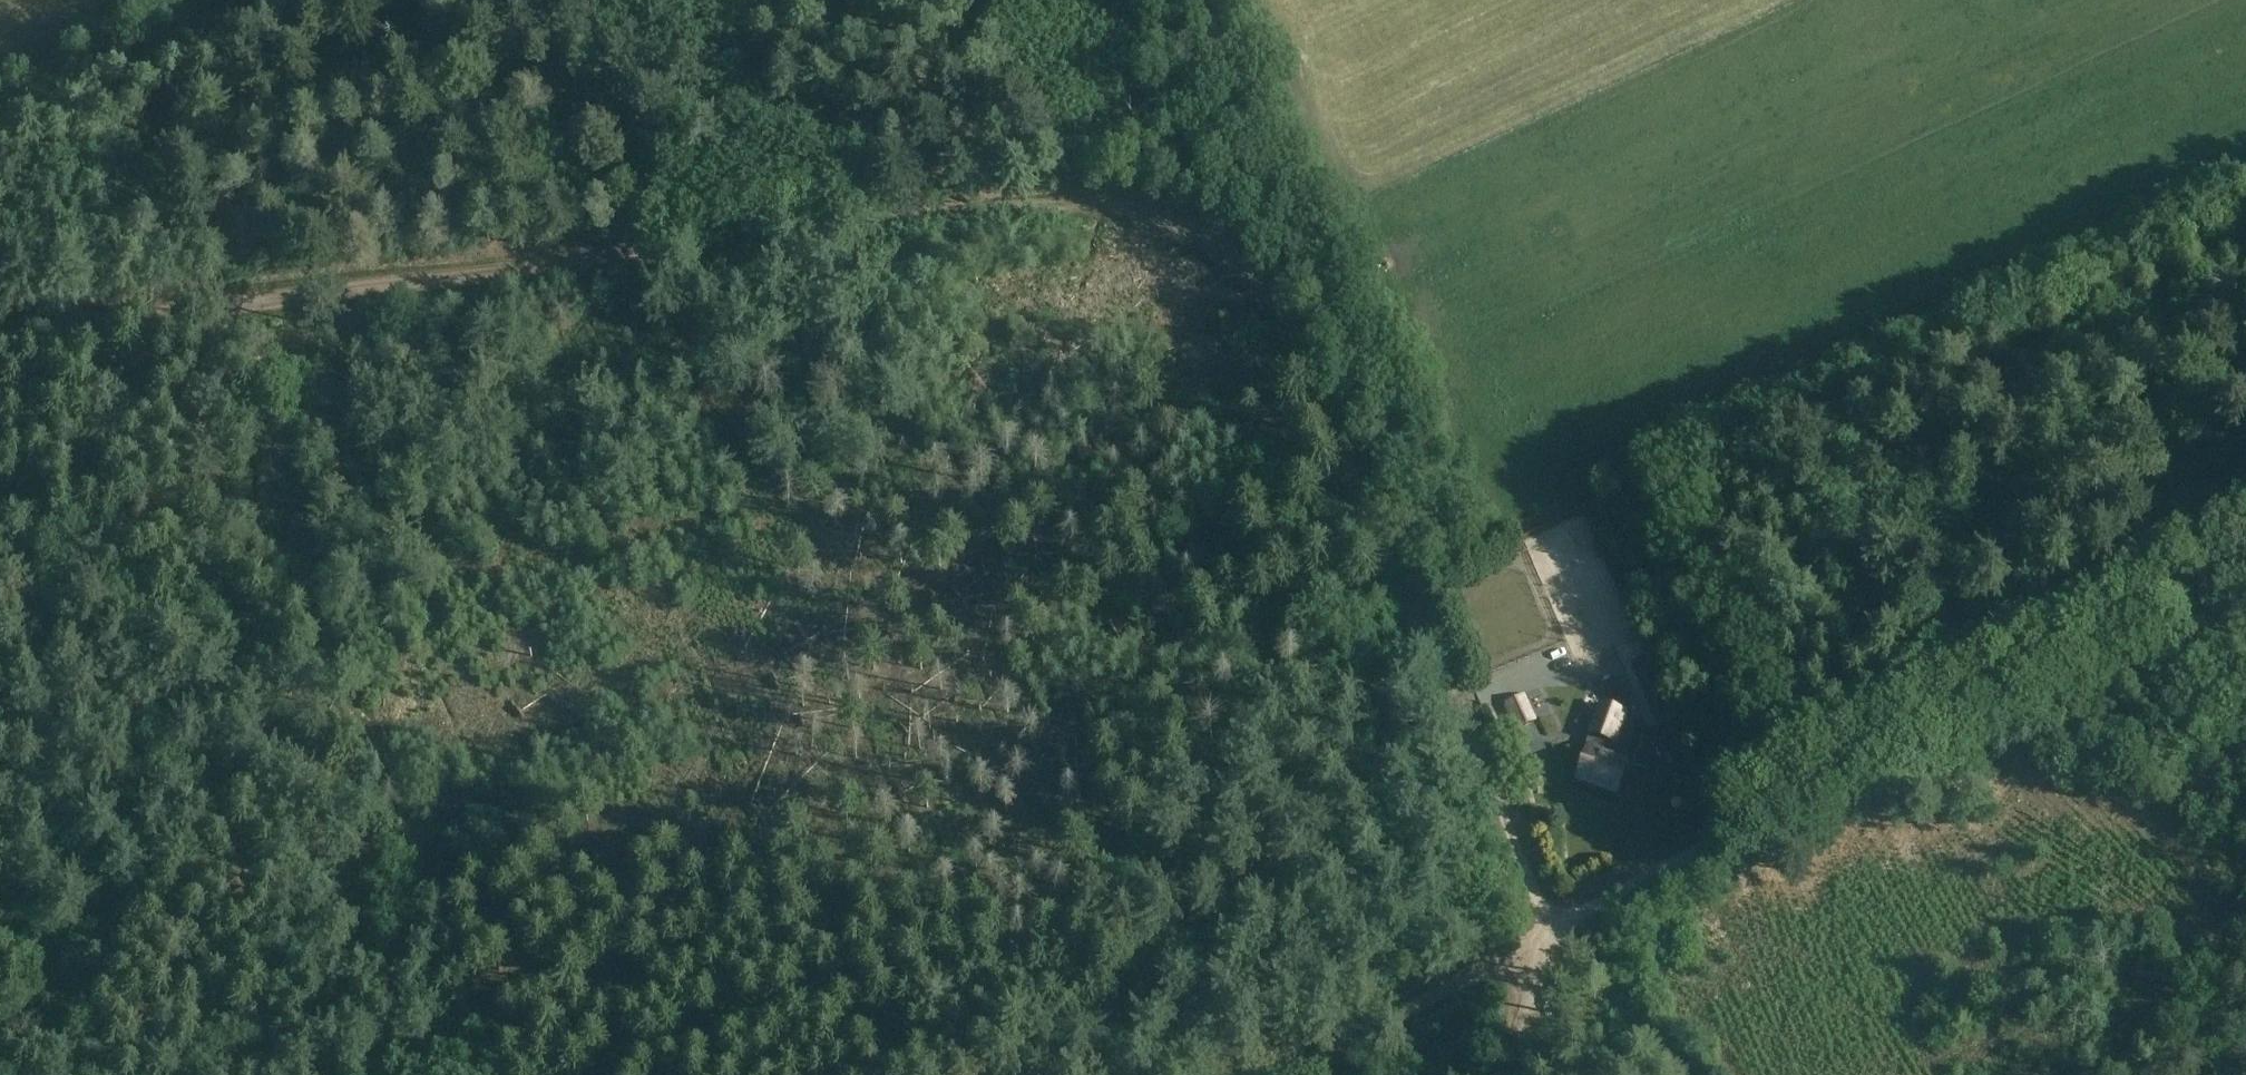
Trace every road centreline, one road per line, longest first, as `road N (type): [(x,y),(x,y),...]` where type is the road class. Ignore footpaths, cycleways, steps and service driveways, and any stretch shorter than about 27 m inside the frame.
road 1 (track): [(0,334),(1076,209),(1193,229),(1248,271),(1327,407),(1548,924)]
road 2 (track): [(2245,564),(1995,701),(1548,924)]
road 3 (track): [(1281,1074),(1548,924)]
road 4 (track): [(1061,211),(978,0)]
road 5 (track): [(1684,1074),(1556,949),(1548,924)]
road 6 (track): [(1548,924),(1500,1074)]

